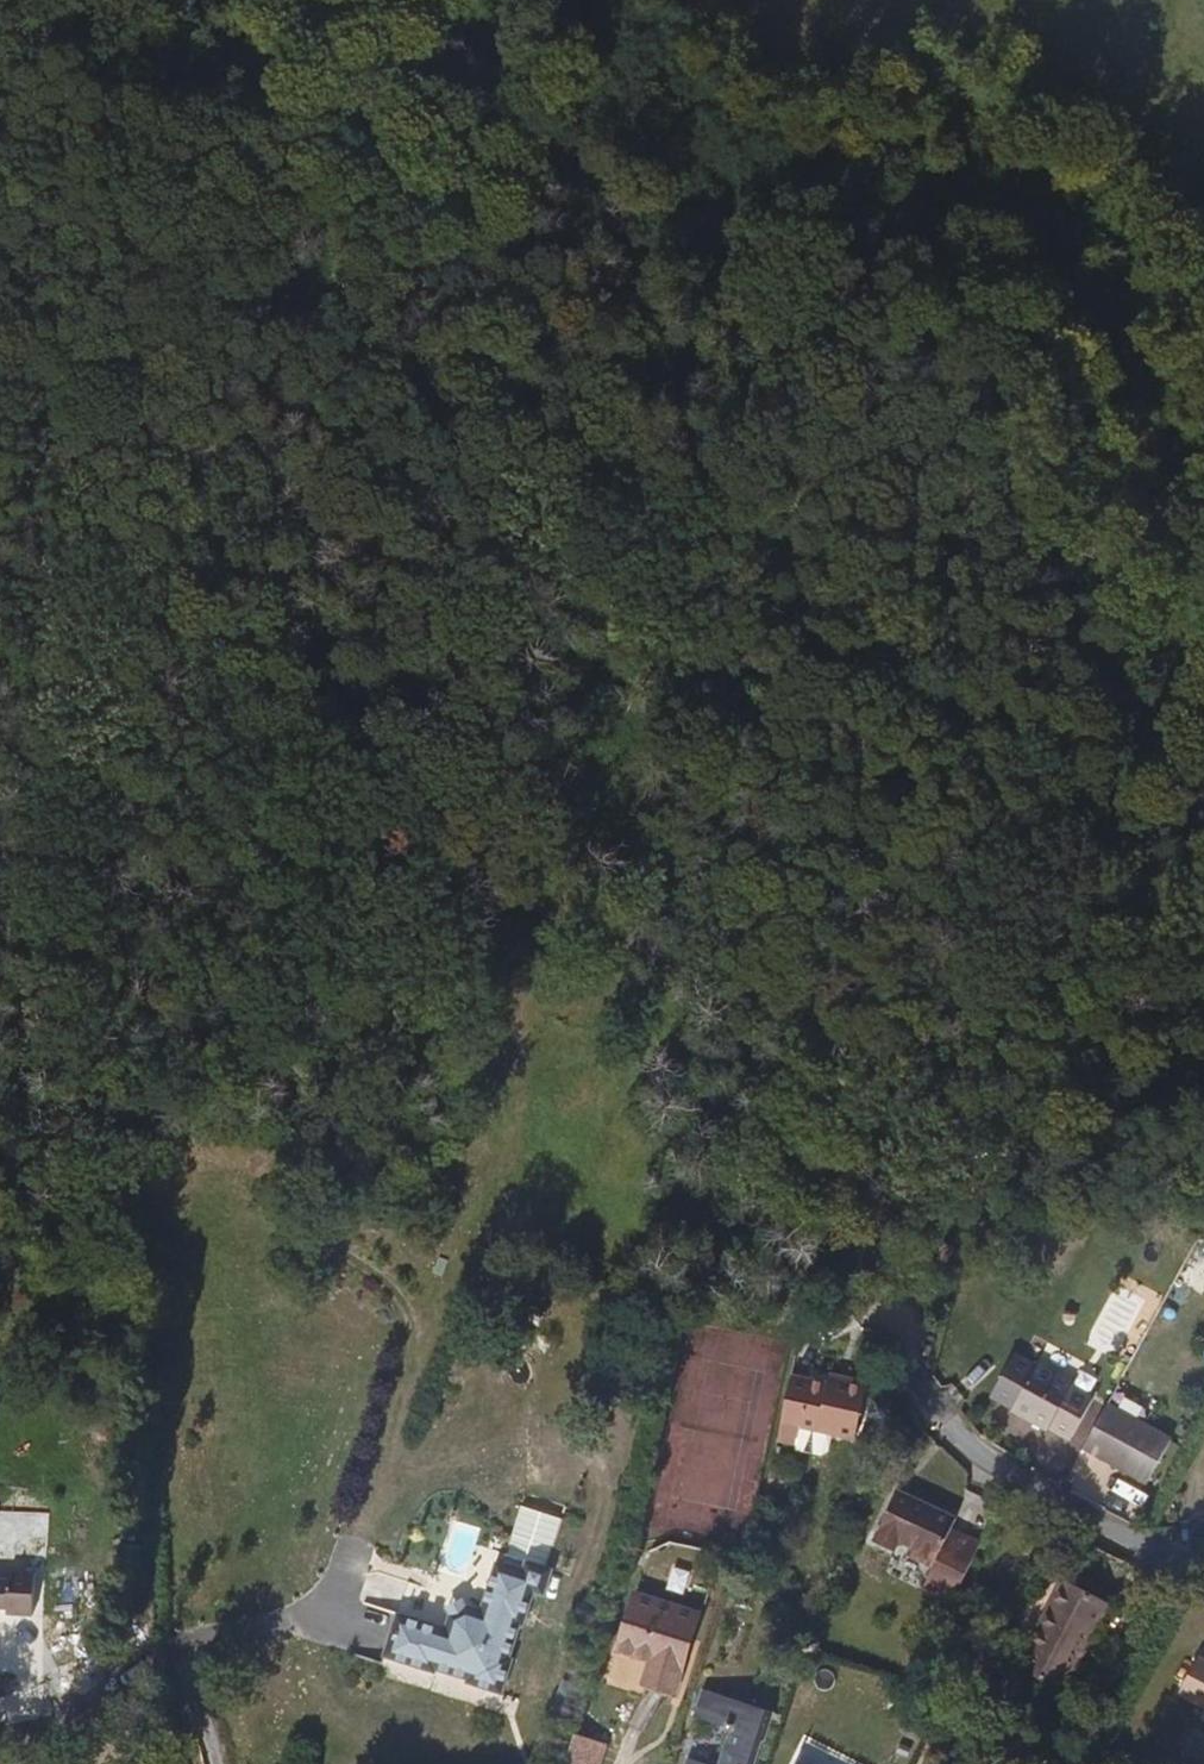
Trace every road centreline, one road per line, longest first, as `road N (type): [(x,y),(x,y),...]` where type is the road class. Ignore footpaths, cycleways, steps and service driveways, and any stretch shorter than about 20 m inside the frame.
road 1 (track): [(284,0),(713,750),(745,844),(794,1122),(823,1214),(917,1380)]
road 2 (residential): [(1203,1576),(968,1442),(917,1380)]

